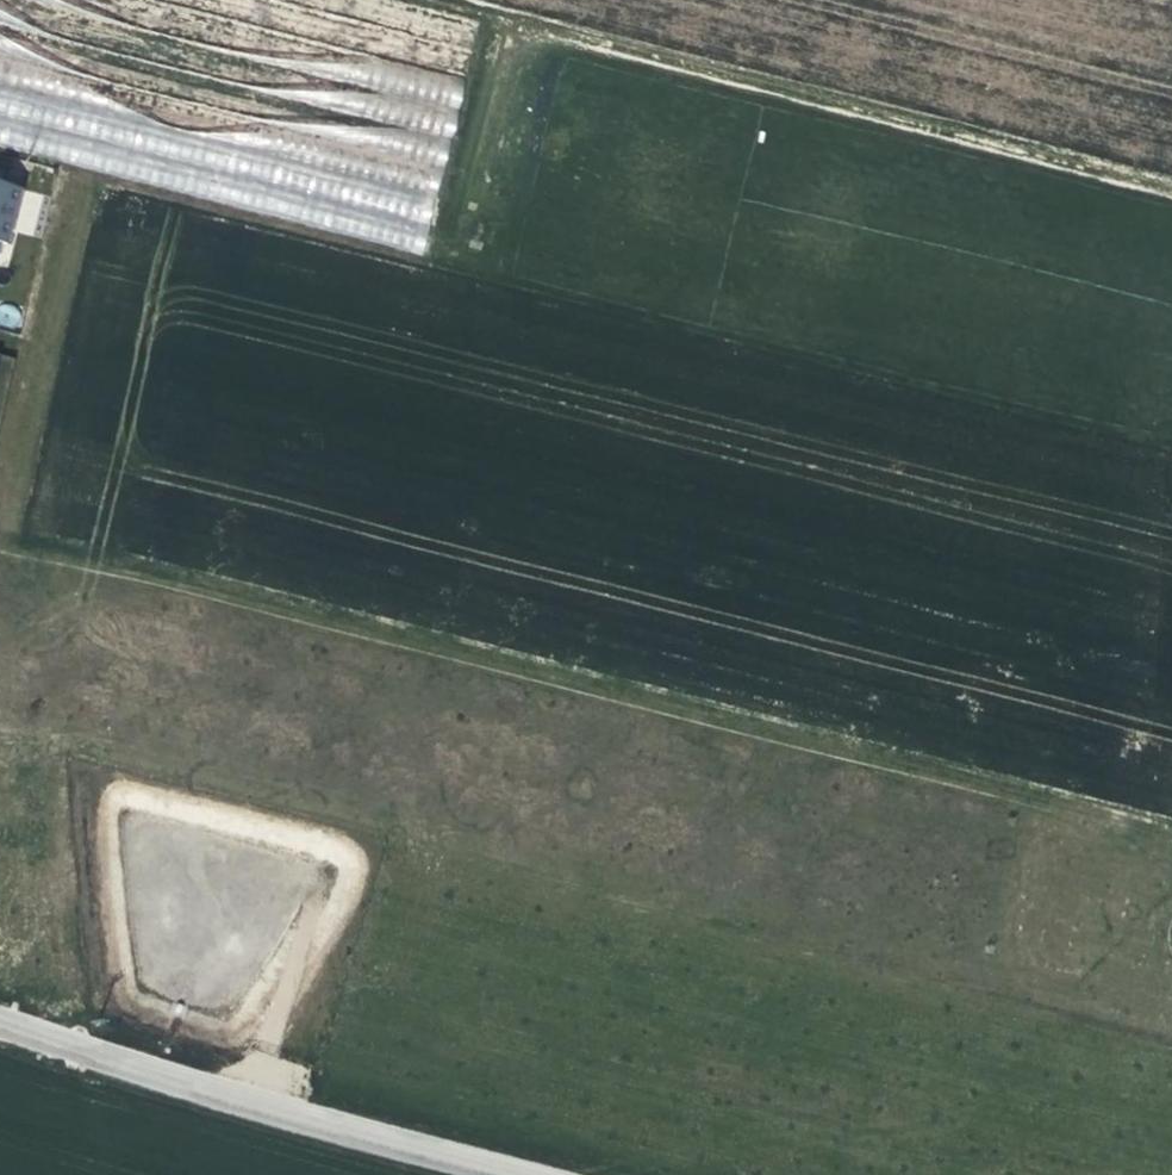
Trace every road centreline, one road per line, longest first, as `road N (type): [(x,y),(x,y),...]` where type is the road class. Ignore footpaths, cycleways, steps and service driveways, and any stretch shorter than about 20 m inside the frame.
road 1 (track): [(1171,185),(436,0)]
road 2 (tertiary): [(522,1174),(258,1107),(0,1020)]

